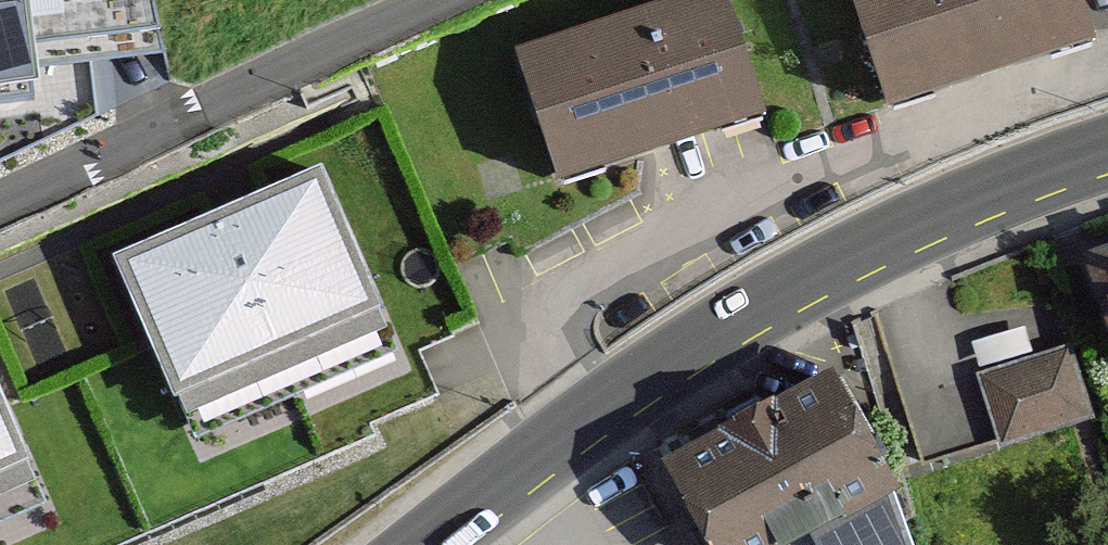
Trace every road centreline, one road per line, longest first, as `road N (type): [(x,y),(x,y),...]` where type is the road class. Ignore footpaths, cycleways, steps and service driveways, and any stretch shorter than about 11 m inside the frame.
road 1 (secondary): [(440,544),(601,421),(838,274),(1107,158)]
road 2 (residential): [(457,0),(298,78),(252,111),(0,217)]

